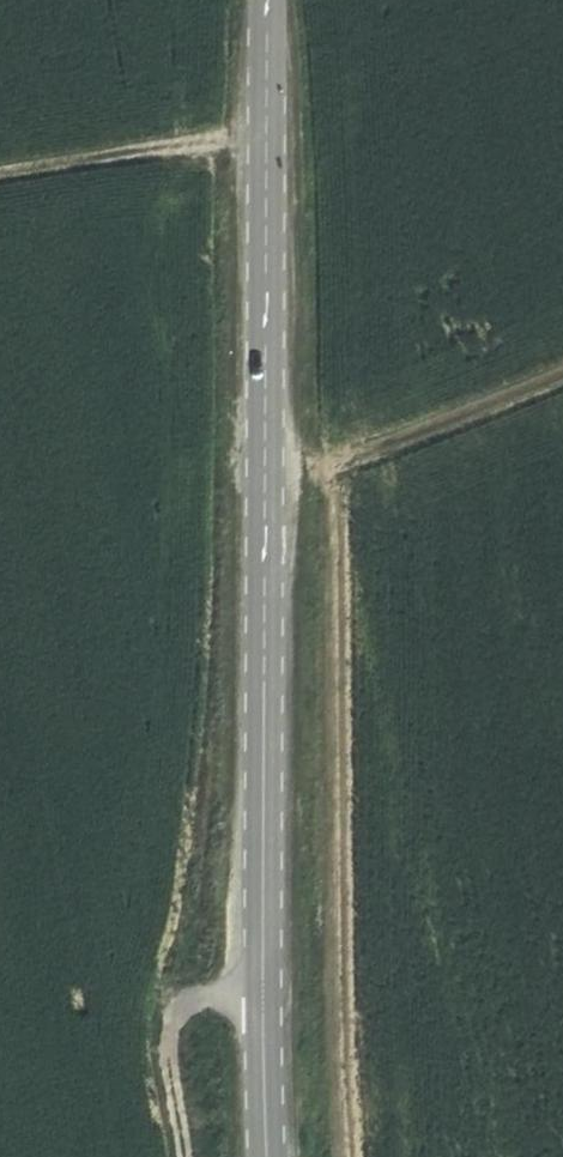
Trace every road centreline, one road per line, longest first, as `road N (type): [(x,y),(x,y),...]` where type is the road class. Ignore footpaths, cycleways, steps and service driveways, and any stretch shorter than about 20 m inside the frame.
road 1 (tertiary): [(266,0),(275,1156)]
road 2 (track): [(269,130),(0,177)]
road 3 (track): [(269,989),(214,991),(185,1001),(173,1021),(169,1051),(185,1156)]
road 4 (track): [(374,451),(562,374)]

